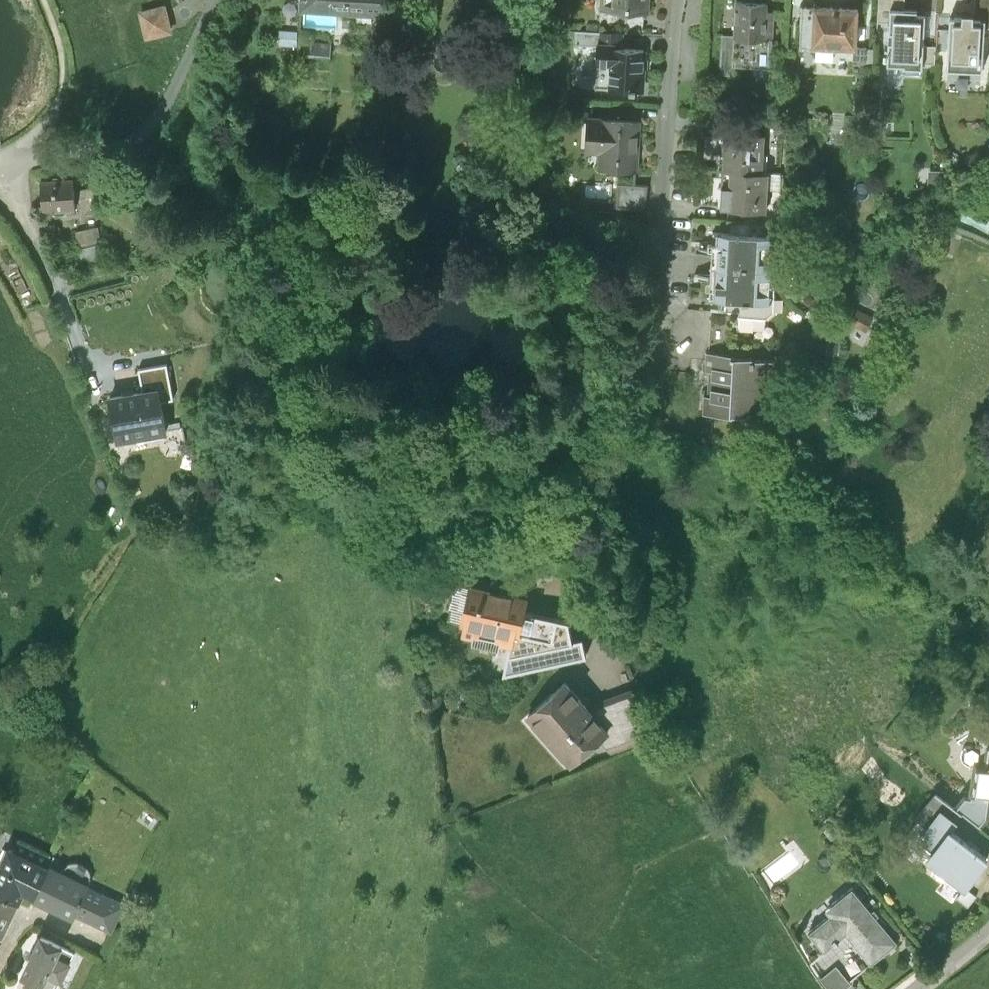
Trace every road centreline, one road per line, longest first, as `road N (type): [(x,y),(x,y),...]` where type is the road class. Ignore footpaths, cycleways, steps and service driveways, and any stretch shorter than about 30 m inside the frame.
road 1 (residential): [(687,0),(663,317),(557,599)]
road 2 (residential): [(4,163),(127,150),(171,102),(219,0)]

